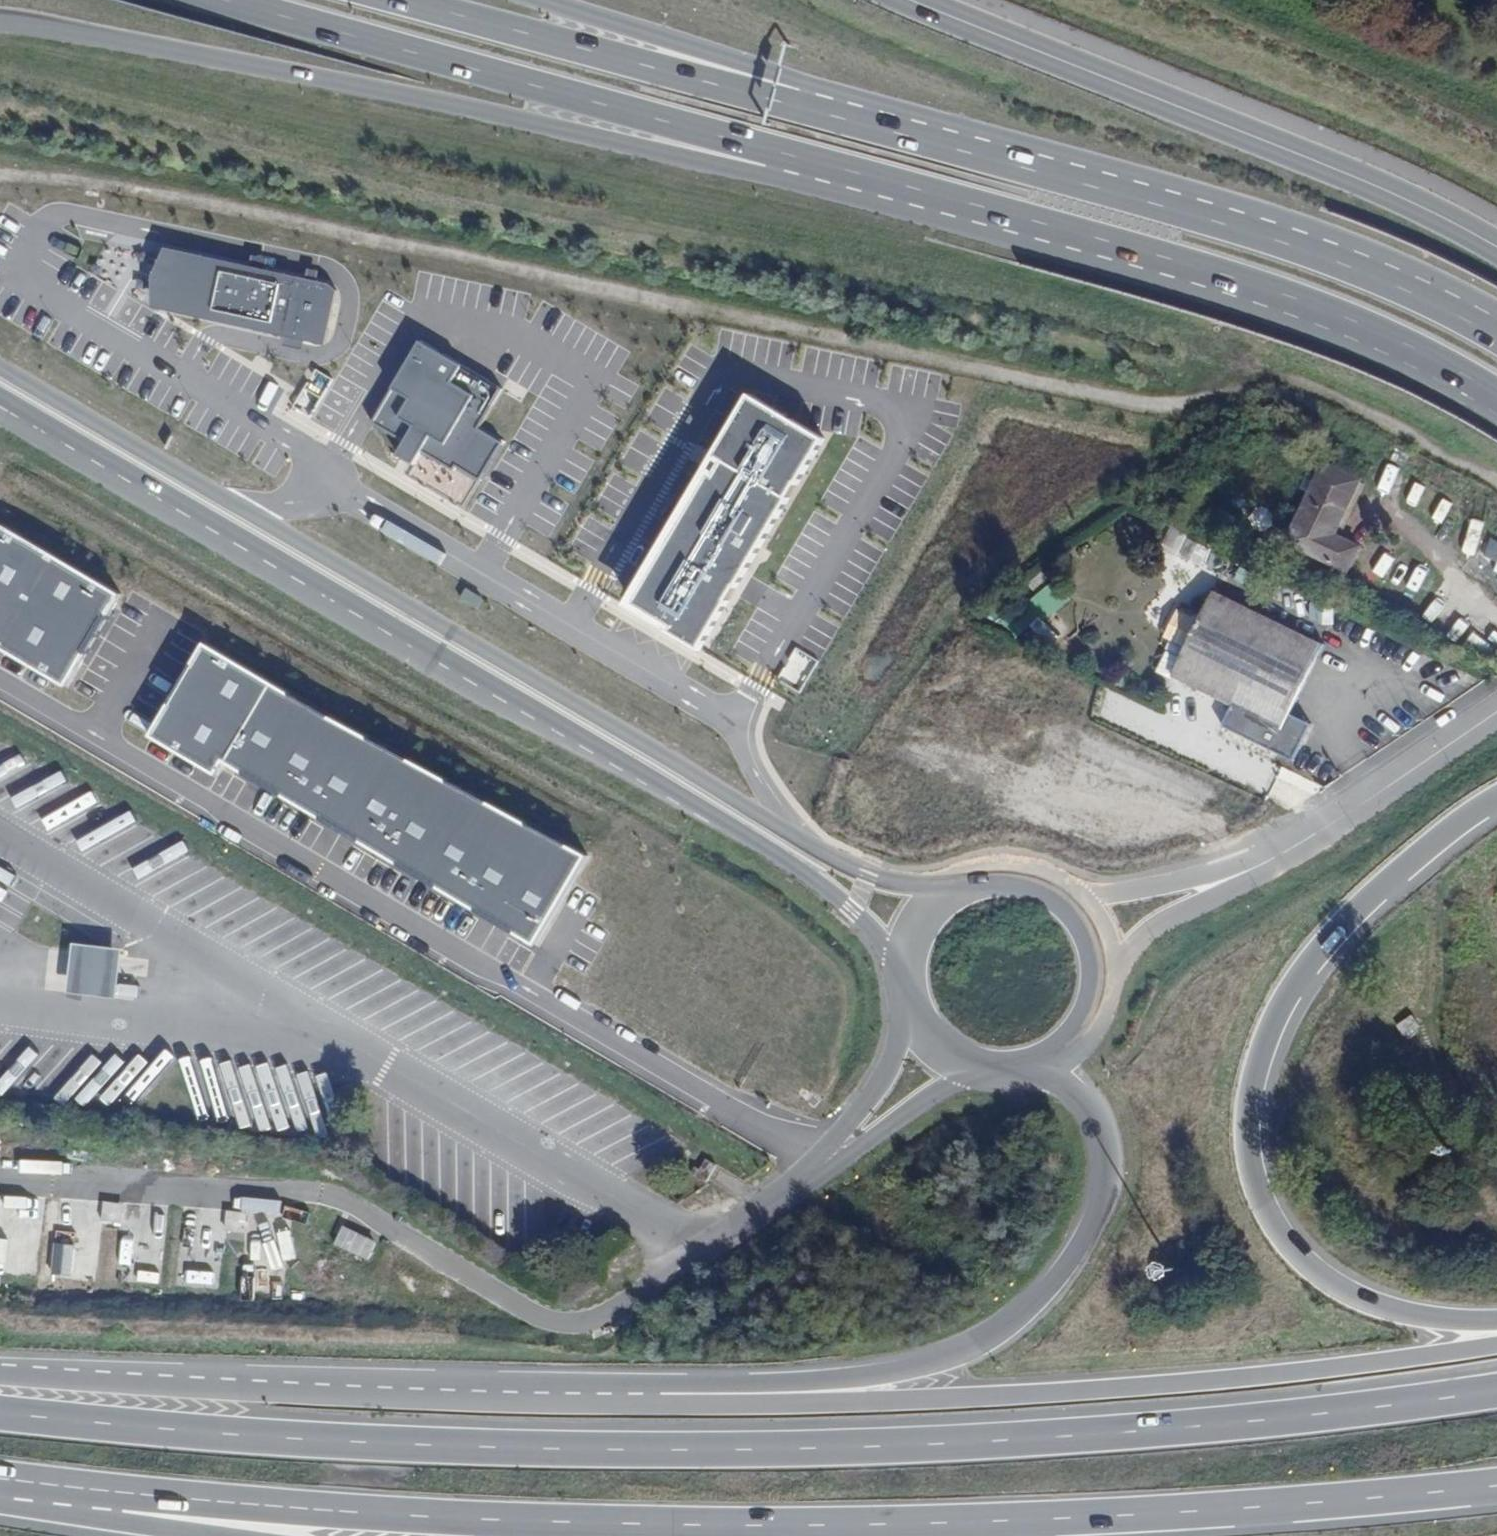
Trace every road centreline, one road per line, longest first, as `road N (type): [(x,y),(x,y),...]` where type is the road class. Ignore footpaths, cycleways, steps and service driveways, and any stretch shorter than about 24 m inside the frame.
road 1 (trunk): [(1496,1393),(1188,1432),(711,1453),(342,1444),(0,1414)]
road 2 (trunk): [(0,1488),(339,1515),(726,1528),(1229,1515),(1496,1490)]
road 3 (primary): [(0,26),(413,93),(731,163),(1167,281),(1259,292)]
road 4 (primary): [(1496,337),(1358,272),(1190,216),(398,0)]
road 5 (tertiary): [(954,883),(871,873),(806,842),(0,370)]
road 6 (primary): [(226,0),(1259,292)]
road 7 (tertiary): [(68,435),(740,828),(853,911),(905,991)]
road 8 (primary): [(1496,311),(1367,249),(545,0)]
road 9 (trunk): [(1496,1345),(1181,1385),(987,1399),(532,1399)]
road 10 (trunk): [(1026,1072),(1062,1083),(1093,1112),(1104,1165),(1092,1226),(1048,1288),(1000,1334),(957,1360),(885,1377),(532,1399)]
road 11 (trunk): [(1496,1318),(1373,1306),(1295,1254),(1254,1175),(1249,1083),(1295,979),(1364,900),(1496,797)]
road 12 (tertiary): [(912,0),(1416,205),(1496,248)]
road 13 (trunk): [(532,1399),(0,1376)]
road 14 (unclassified): [(1496,719),(1304,840),(1218,883)]
road 15 (primary): [(1259,292),(1408,350),(1496,401)]
road 16 (trunk): [(0,1496),(237,1535)]
road 17 (unclassified): [(905,991),(890,1064),(810,1175)]
road 18 (unclassified): [(810,1175),(965,1066)]
road 19 (unclassified): [(1106,991),(1128,953),(1218,883)]
road 20 (unclassified): [(673,1243),(726,1235),(810,1175)]
road 21 (unclassified): [(1218,883),(1074,895)]
road 22 (tertiary): [(1074,895),(1016,870),(954,883)]
road 23 (tertiary): [(954,883),(912,929),(905,991)]
road 24 (tertiary): [(1026,1072),(1079,1044),(1106,991)]

